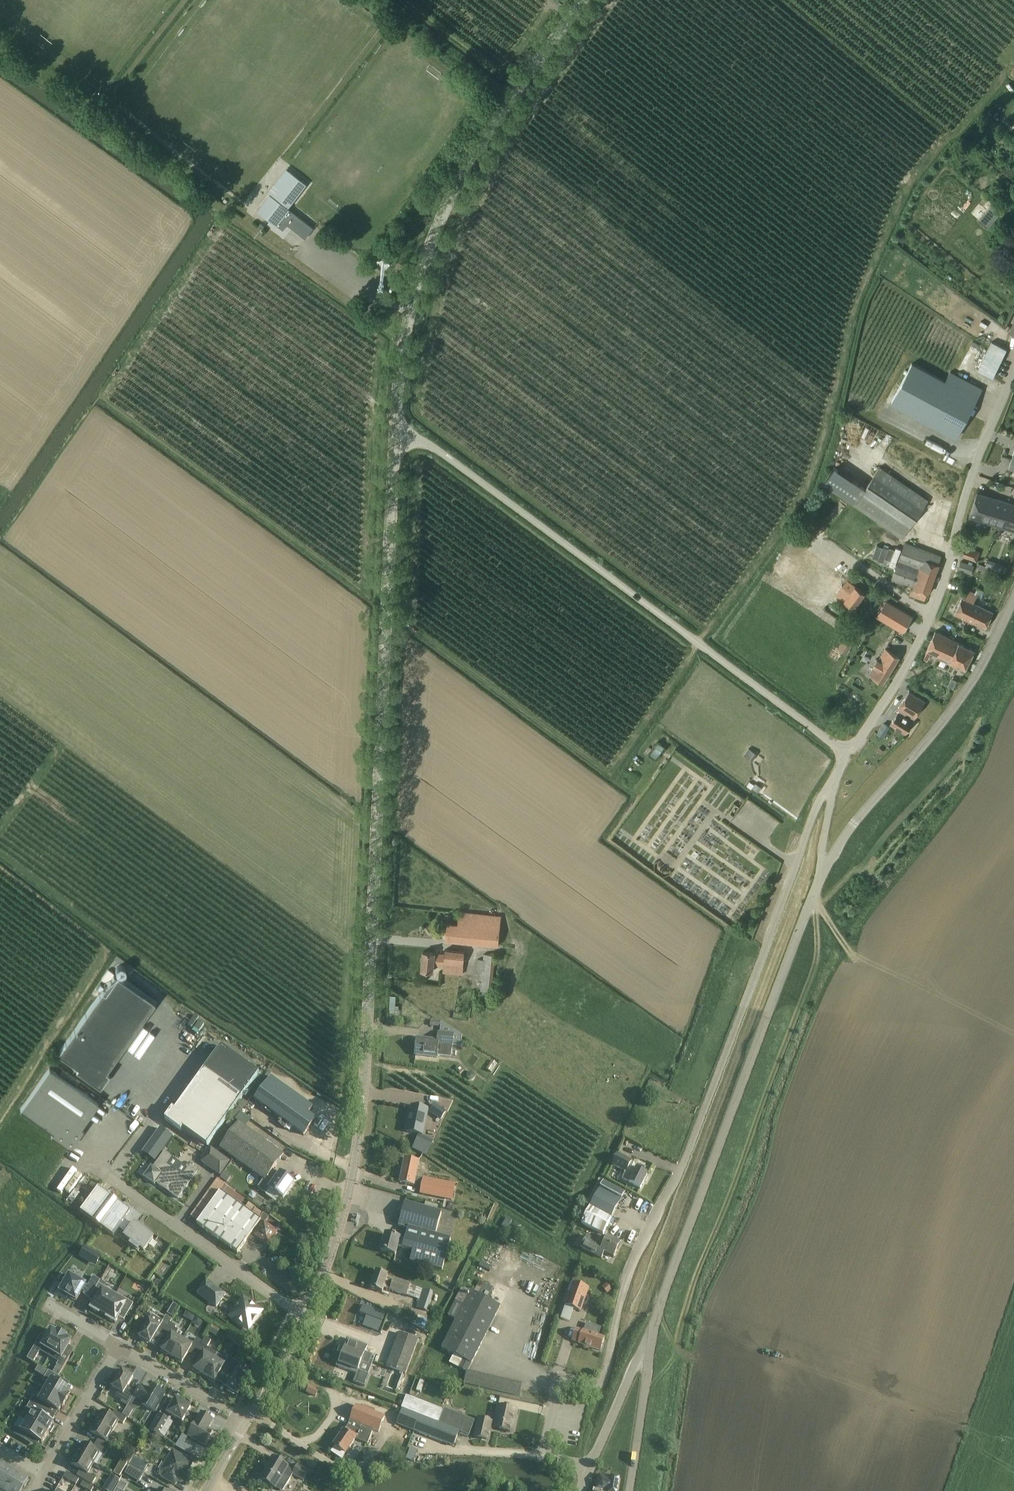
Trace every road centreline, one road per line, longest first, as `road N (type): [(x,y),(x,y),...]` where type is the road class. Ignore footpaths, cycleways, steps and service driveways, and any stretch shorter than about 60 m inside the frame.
road 1 (tertiary): [(304,1316),(345,1206),(362,1107),(395,438)]
road 2 (unclassified): [(590,1468),(546,1455),(558,1389),(604,1377),(628,1277),(681,1170),(833,780)]
road 3 (unclassified): [(848,754),(453,460),(426,443),(395,438)]
road 4 (tertiary): [(651,1336),(684,1229),(820,877)]
road 5 (tertiary): [(395,438),(400,346),(428,246),(473,155),(583,0)]
road 6 (residential): [(848,754),(940,596),(967,485),(1013,373)]
road 7 (tertiary): [(820,877),(855,823),(959,701),(1013,601)]
road 8 (unclassified): [(304,1316),(101,1172)]
road 9 (tertiary): [(628,1490),(651,1336)]
road 10 (residential): [(118,1347),(246,1423)]
road 11 (residential): [(45,1475),(118,1347)]
road 12 (residential): [(590,1468),(651,1336)]
road 13 (tertiary): [(246,1423),(304,1316)]

